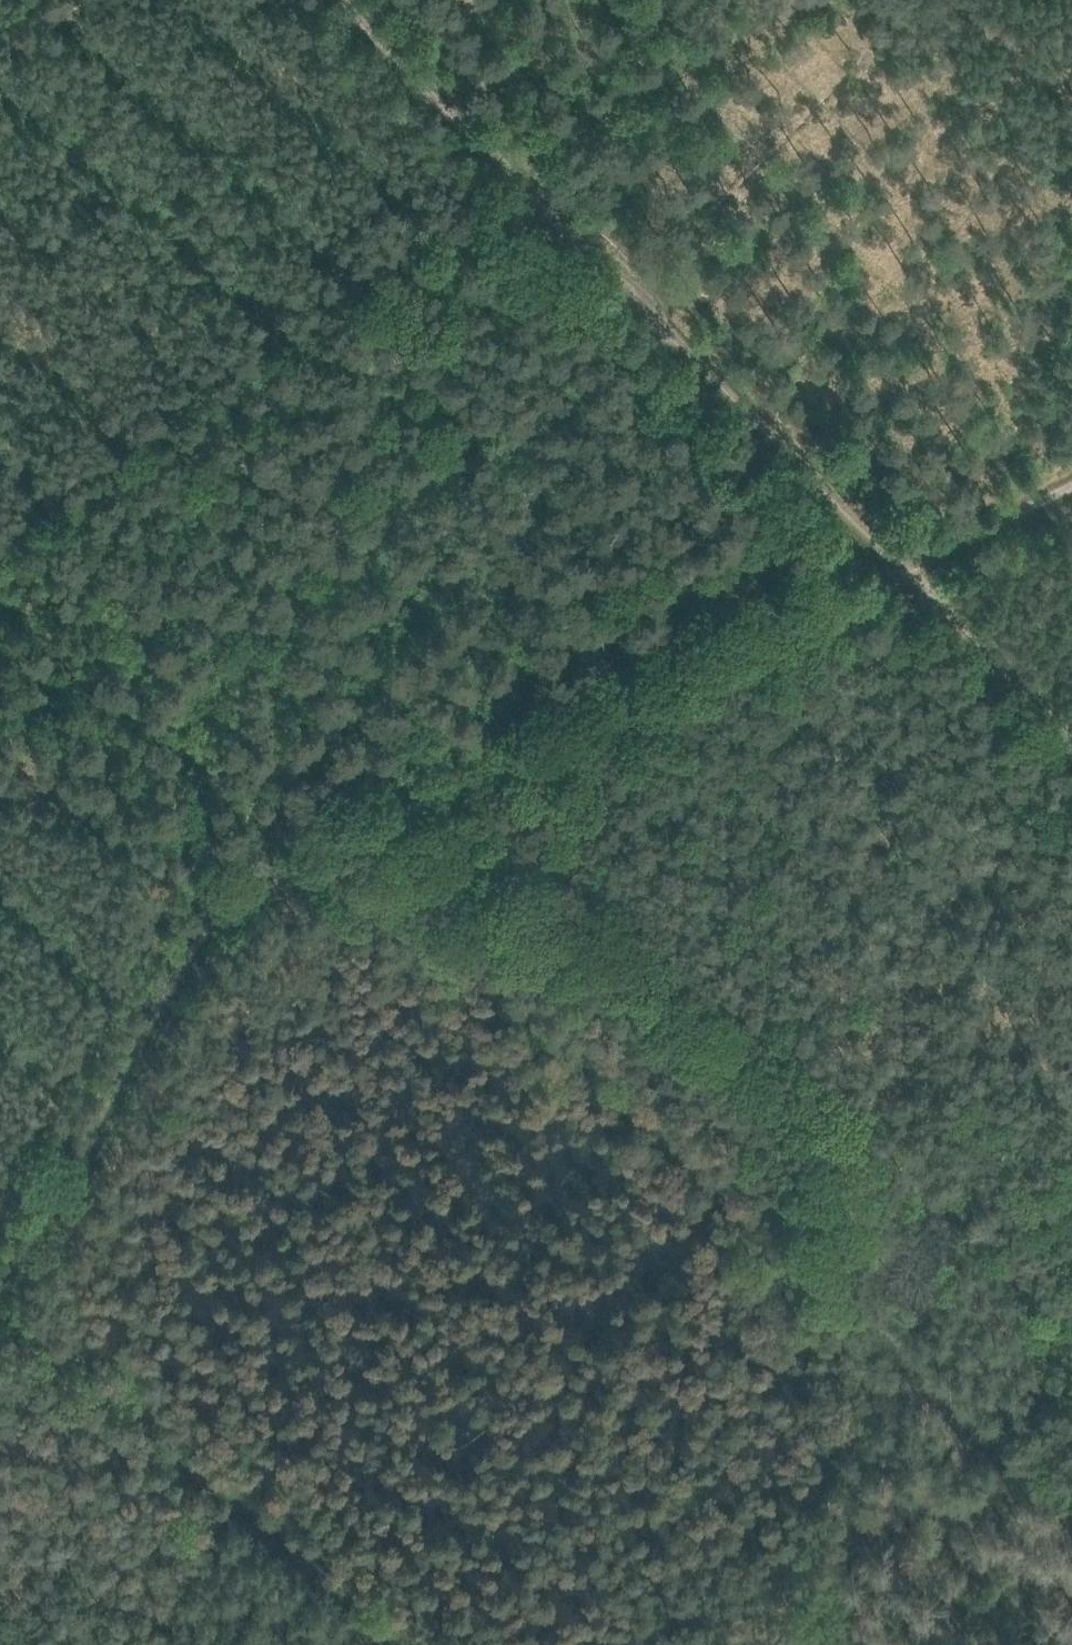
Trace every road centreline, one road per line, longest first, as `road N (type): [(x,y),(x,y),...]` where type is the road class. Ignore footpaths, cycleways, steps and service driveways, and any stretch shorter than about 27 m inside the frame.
road 1 (track): [(905,569),(327,820),(212,878),(0,1257)]
road 2 (track): [(905,569),(361,0)]
road 3 (track): [(1071,772),(905,569)]
road 4 (track): [(1071,487),(905,569)]

